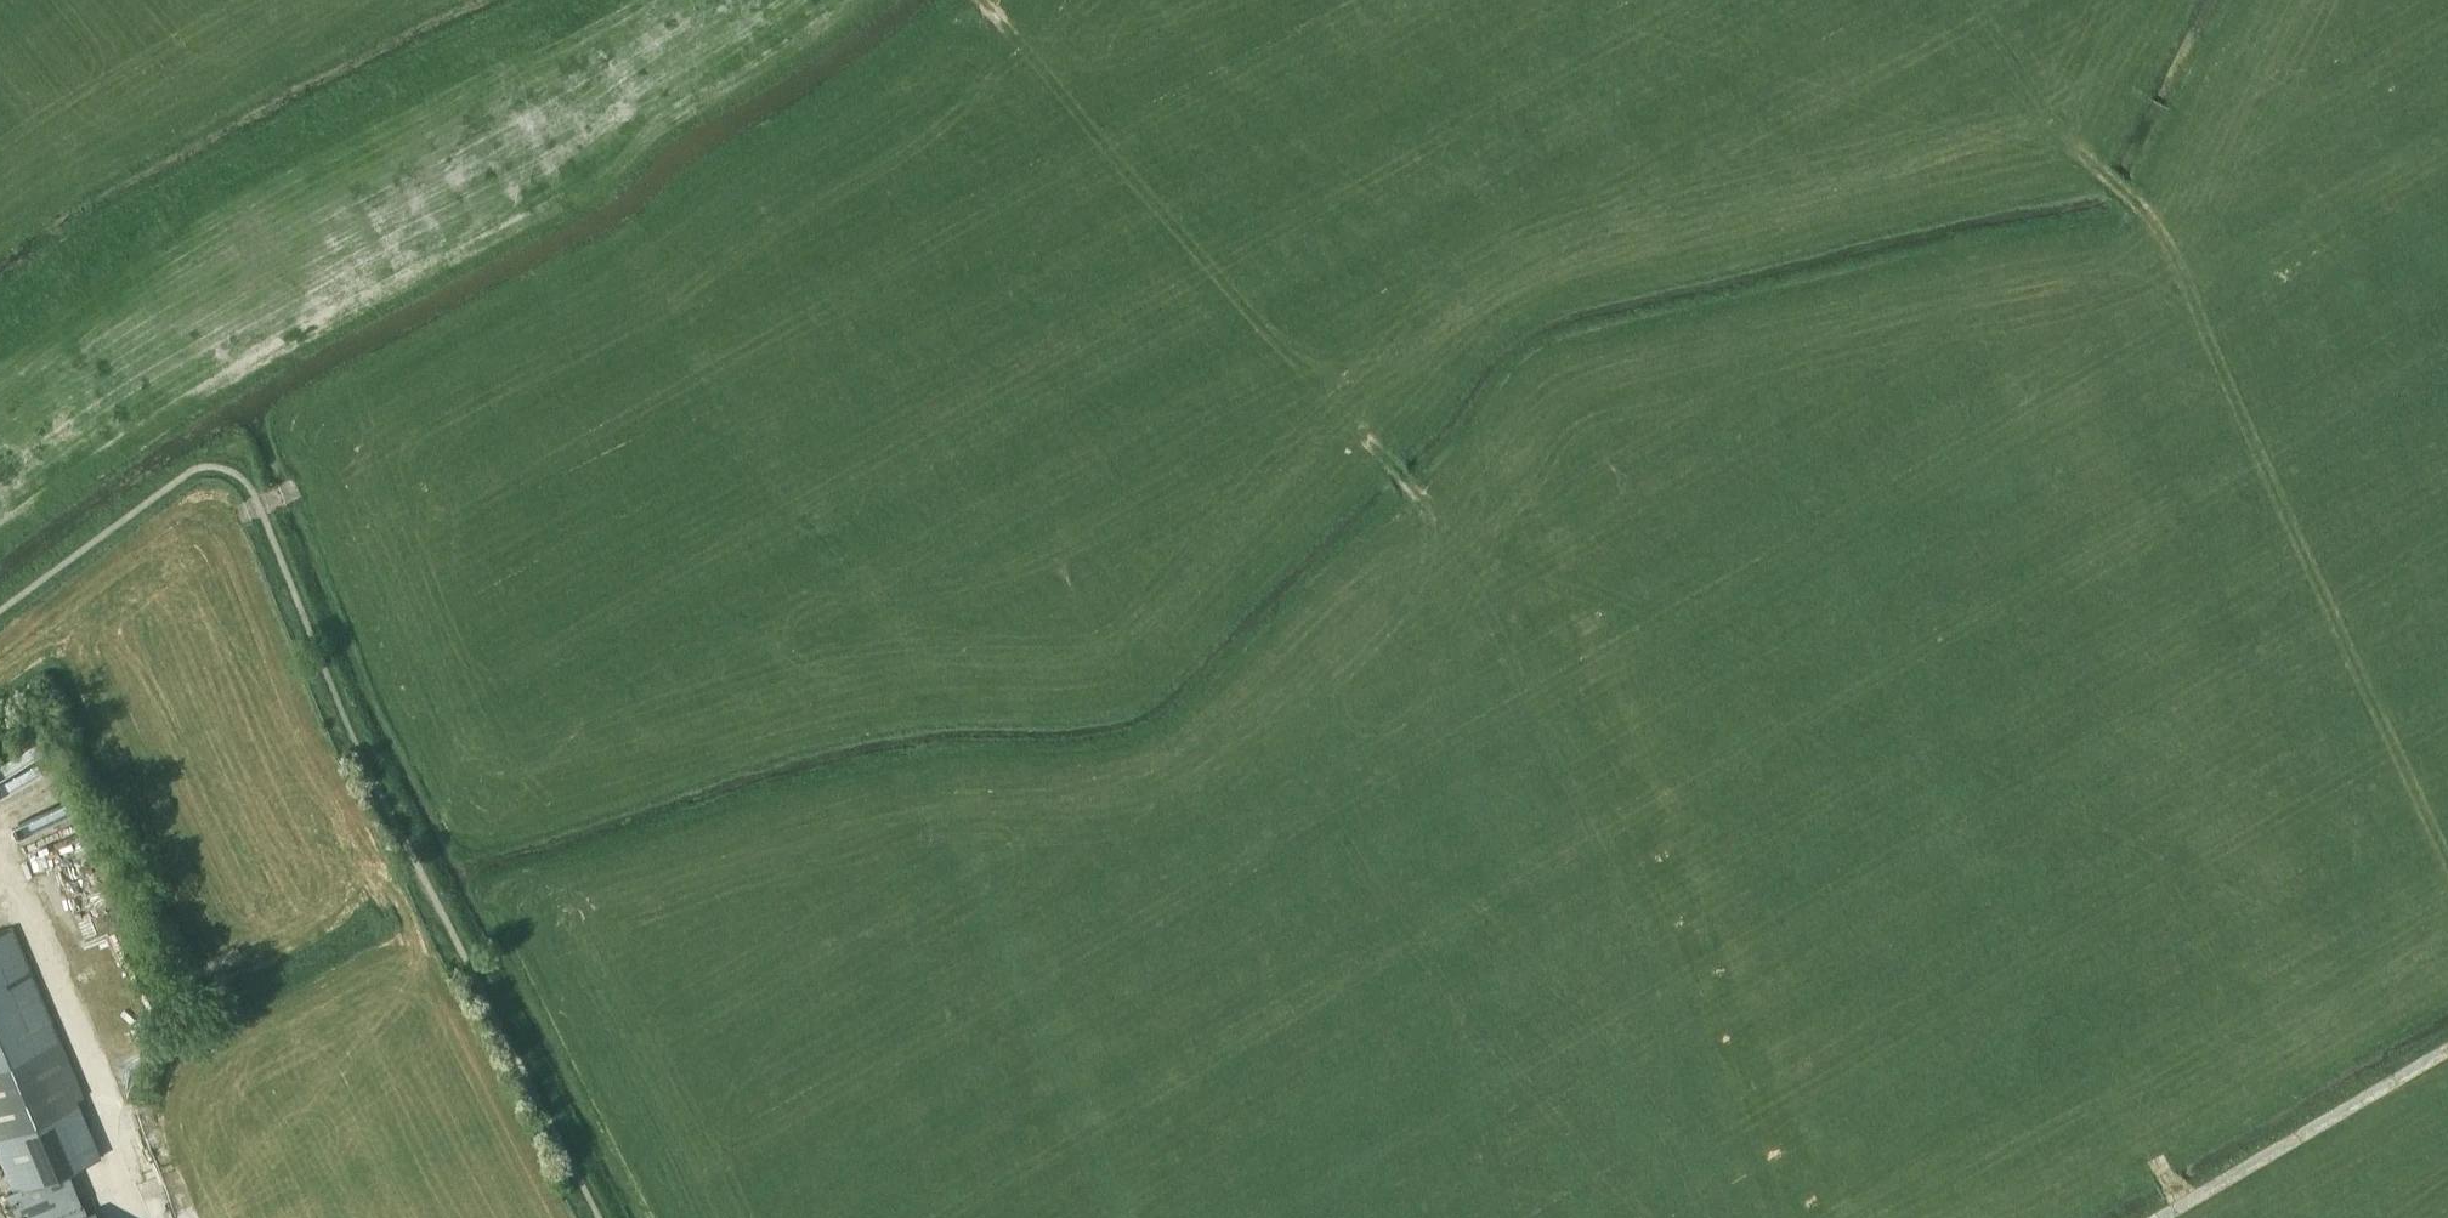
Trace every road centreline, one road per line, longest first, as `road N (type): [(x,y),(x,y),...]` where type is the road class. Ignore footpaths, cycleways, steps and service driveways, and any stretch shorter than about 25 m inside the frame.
road 1 (track): [(2447,1052),(2164,1217)]

